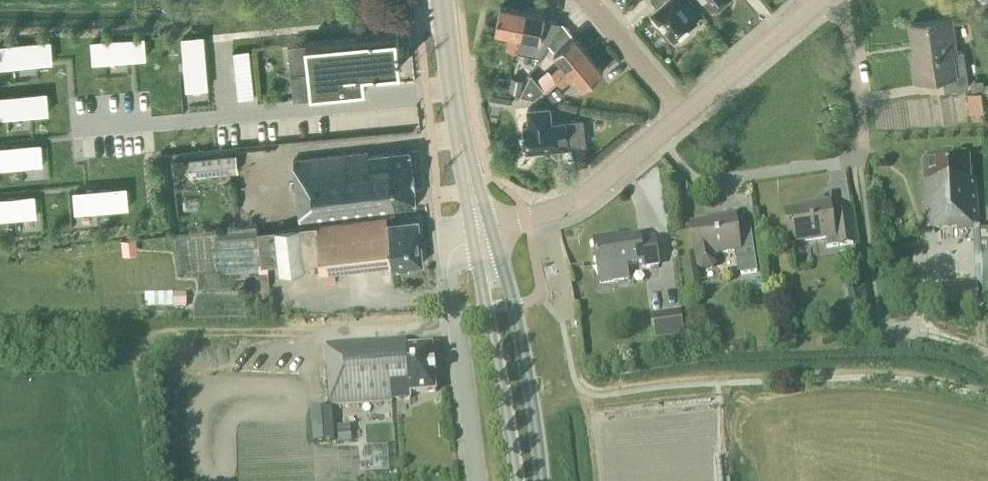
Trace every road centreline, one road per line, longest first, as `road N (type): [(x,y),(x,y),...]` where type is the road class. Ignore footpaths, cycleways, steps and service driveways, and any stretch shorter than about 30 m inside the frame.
road 1 (residential): [(659,136),(706,183),(858,153),(847,27),(831,0)]
road 2 (track): [(160,336),(455,327)]
road 3 (unclassified): [(480,229),(450,245),(445,259),(476,480)]
road 4 (primary): [(542,480),(513,304),(503,264),(480,229)]
road 5 (primary): [(480,229),(480,277),(517,480)]
road 6 (primary): [(480,229),(442,0)]
road 7 (residential): [(480,229),(580,200),(659,136)]
road 8 (residential): [(684,116),(822,0)]
road 9 (residential): [(684,116),(588,0)]

